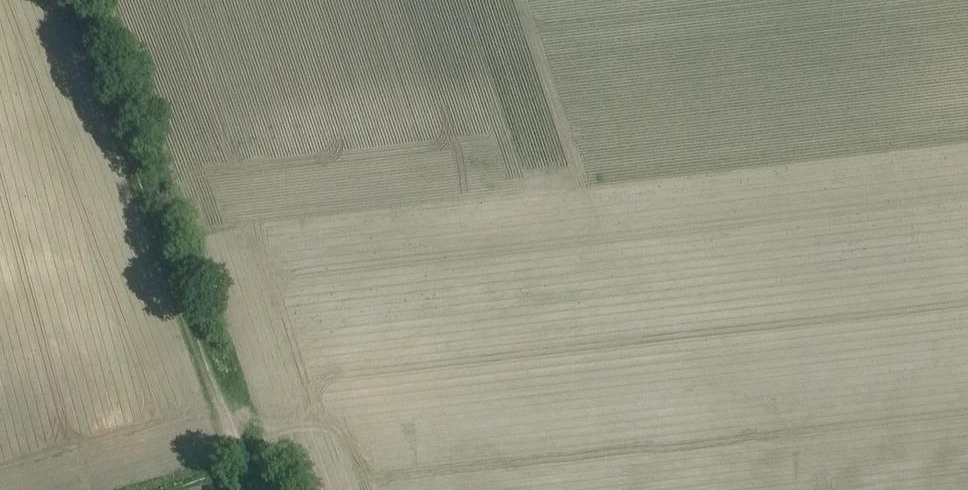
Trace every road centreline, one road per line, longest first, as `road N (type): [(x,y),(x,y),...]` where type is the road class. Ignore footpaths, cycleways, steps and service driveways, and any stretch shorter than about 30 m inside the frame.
road 1 (track): [(76,0),(254,489)]

